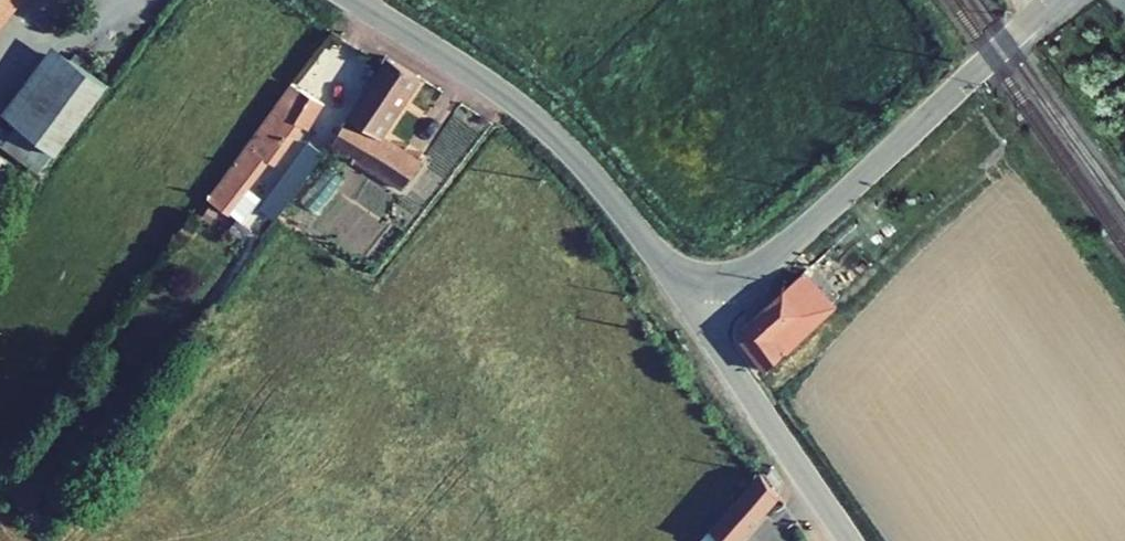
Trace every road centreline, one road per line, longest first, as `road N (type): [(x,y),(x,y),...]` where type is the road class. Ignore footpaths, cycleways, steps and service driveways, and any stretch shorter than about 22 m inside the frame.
road 1 (tertiary): [(696,277),(732,275),(766,259),(1051,0)]
road 2 (tertiary): [(696,277),(655,254),(591,172),(528,111),(354,0)]
road 3 (residential): [(850,540),(717,346),(696,277)]

